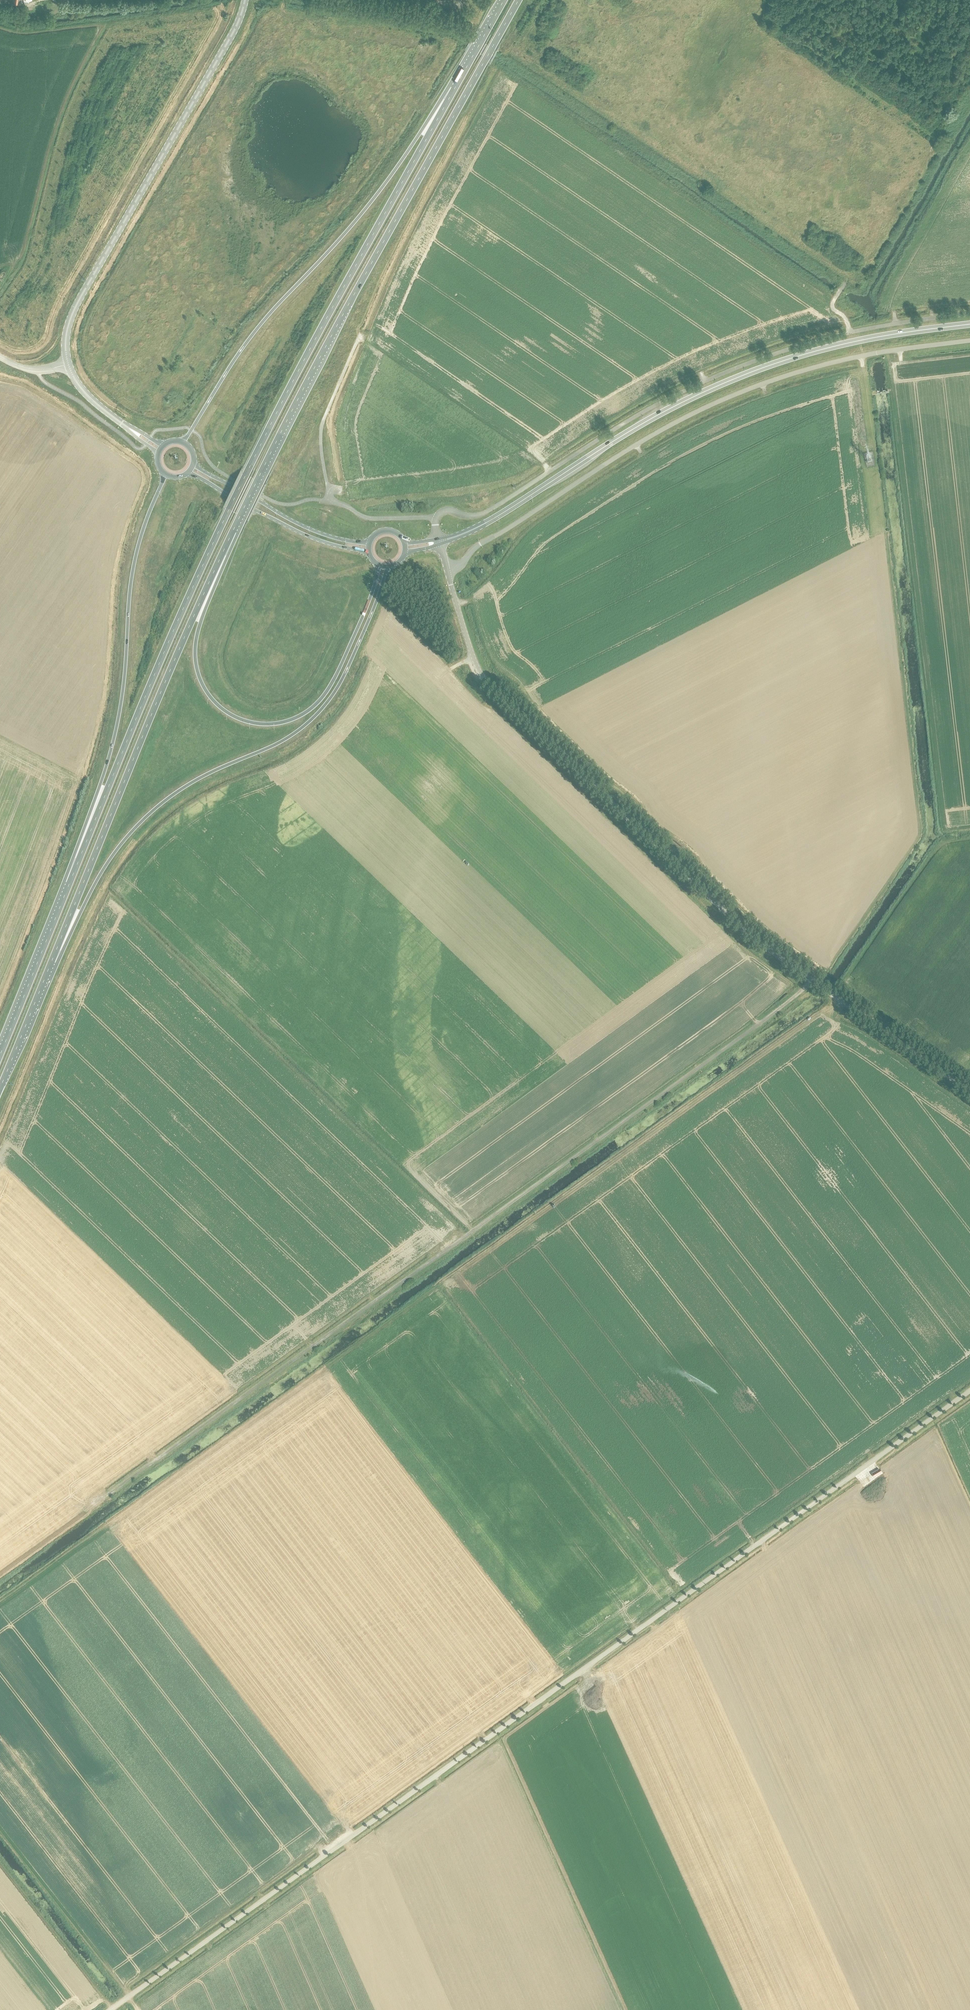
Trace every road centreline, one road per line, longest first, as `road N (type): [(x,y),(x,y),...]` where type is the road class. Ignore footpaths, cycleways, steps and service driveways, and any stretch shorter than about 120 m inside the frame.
road 1 (unclassified): [(111,2009),(969,1391)]
road 2 (trunk): [(455,88),(246,475),(70,883)]
road 3 (track): [(812,981),(97,1501)]
road 4 (tertiary): [(969,1091),(752,937),(495,692),(473,658),(447,569)]
road 5 (trunk): [(233,531),(519,0)]
road 6 (unclassified): [(436,518),(447,510),(484,513),(621,425),(728,372),(850,332),(969,314)]
road 7 (unclassified): [(447,569),(619,455),(727,398),(835,362),(969,341)]
road 8 (trunk): [(66,923),(134,828),(164,801),(310,721),(344,674),(390,567)]
road 9 (trunk): [(455,88),(364,210),(254,332),(183,443)]
road 10 (trunk): [(377,564),(370,597),(323,695),(286,722),(239,719),(208,694),(195,661),(233,531)]
road 11 (trunk): [(66,923),(233,531)]
road 12 (trunk): [(165,474),(133,568),(114,734),(70,883)]
road 13 (unclassified): [(245,0),(75,308),(69,365)]
road 14 (trunk): [(607,445),(735,377),(860,341),(969,324)]
road 15 (trunk): [(188,472),(294,529),(369,553)]
road 16 (trunk): [(369,543),(291,521),(192,464)]
road 17 (trunk): [(607,445),(477,528),(440,541)]
road 18 (trunk): [(70,883),(0,1055)]
road 19 (trunk): [(0,1088),(66,923)]
road 20 (track): [(328,501),(321,429),(361,333)]

